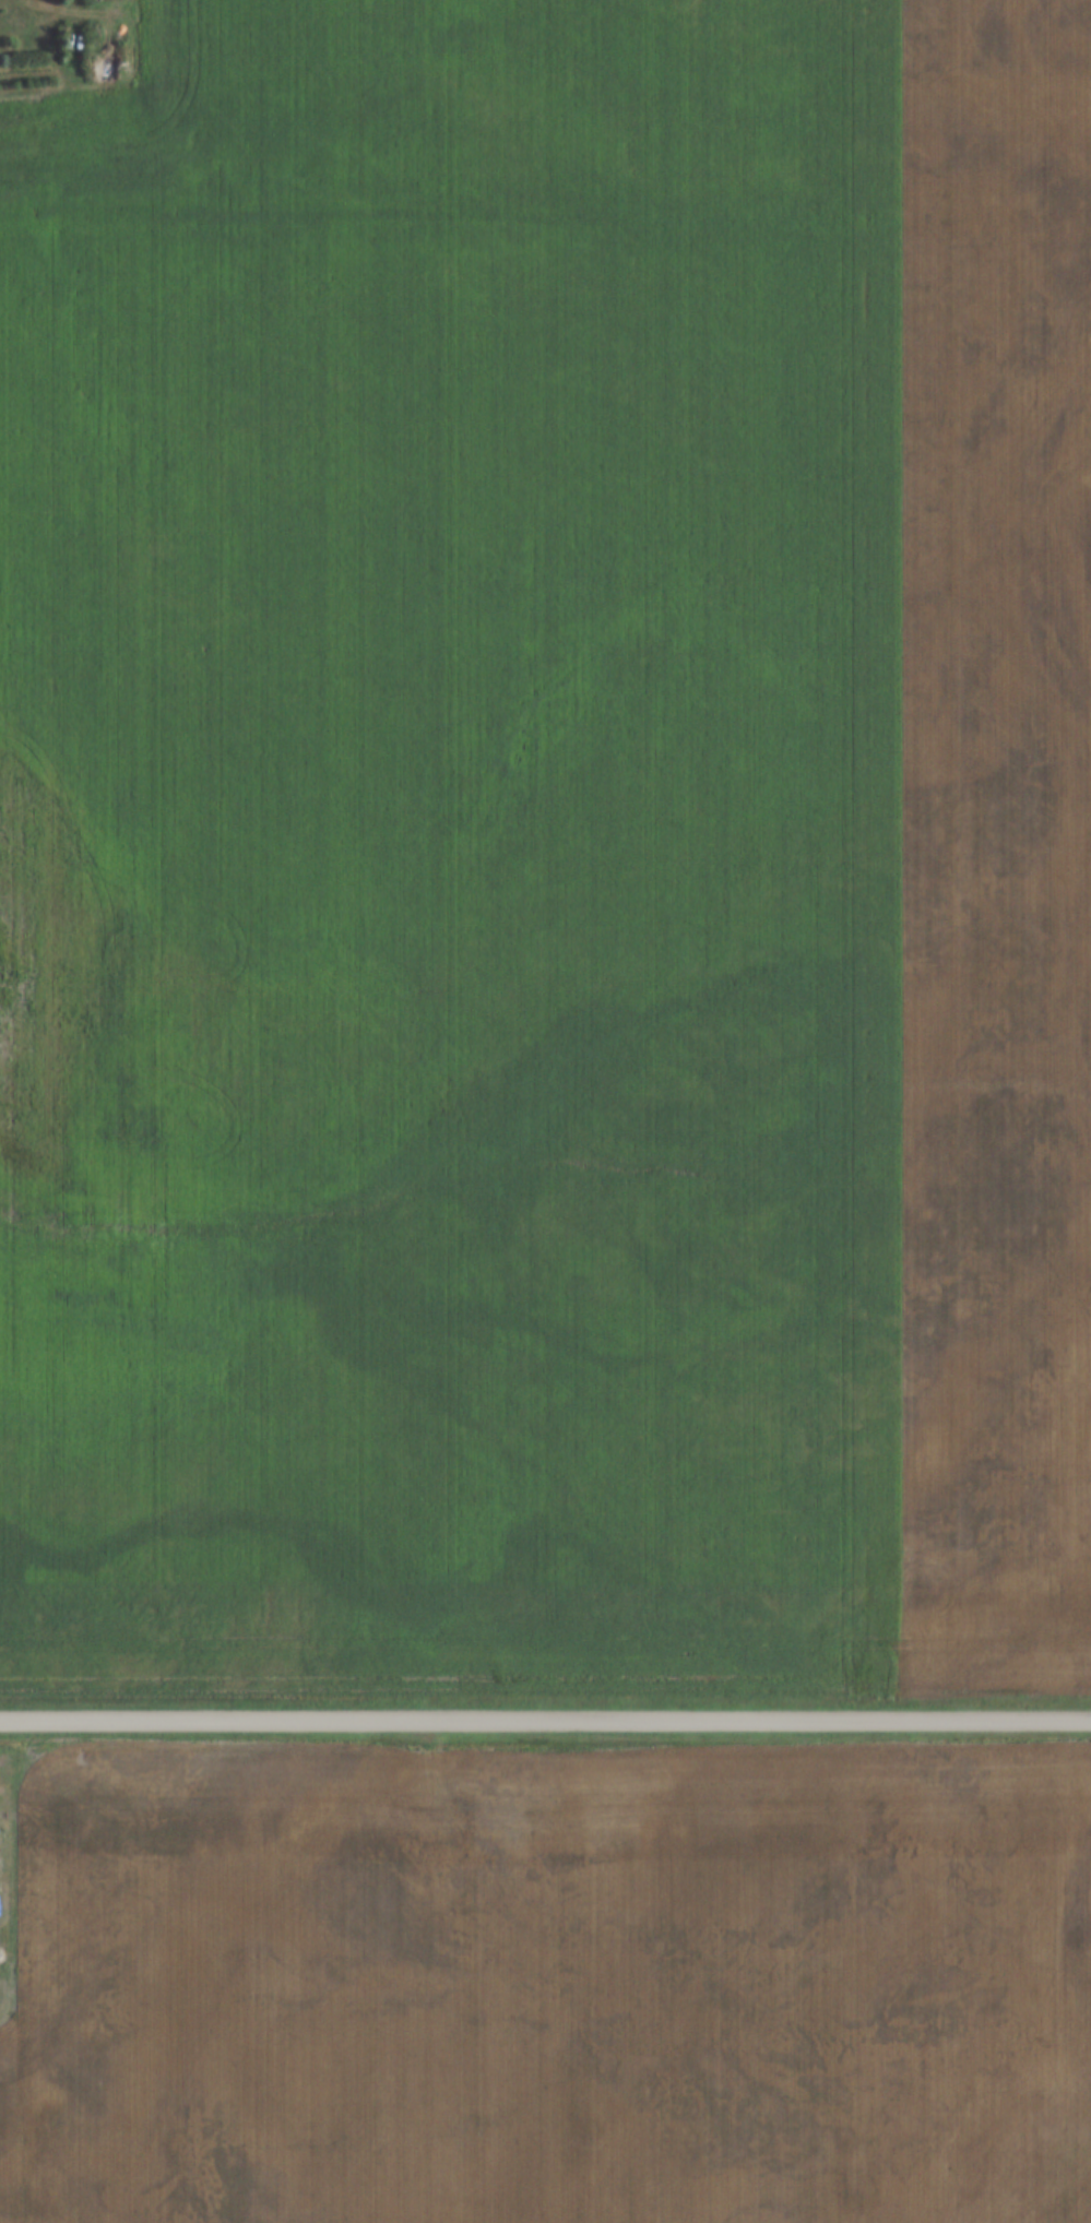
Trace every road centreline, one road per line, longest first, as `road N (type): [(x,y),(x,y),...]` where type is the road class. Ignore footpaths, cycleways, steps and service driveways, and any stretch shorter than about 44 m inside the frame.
road 1 (residential): [(1090,1723),(0,1720)]

